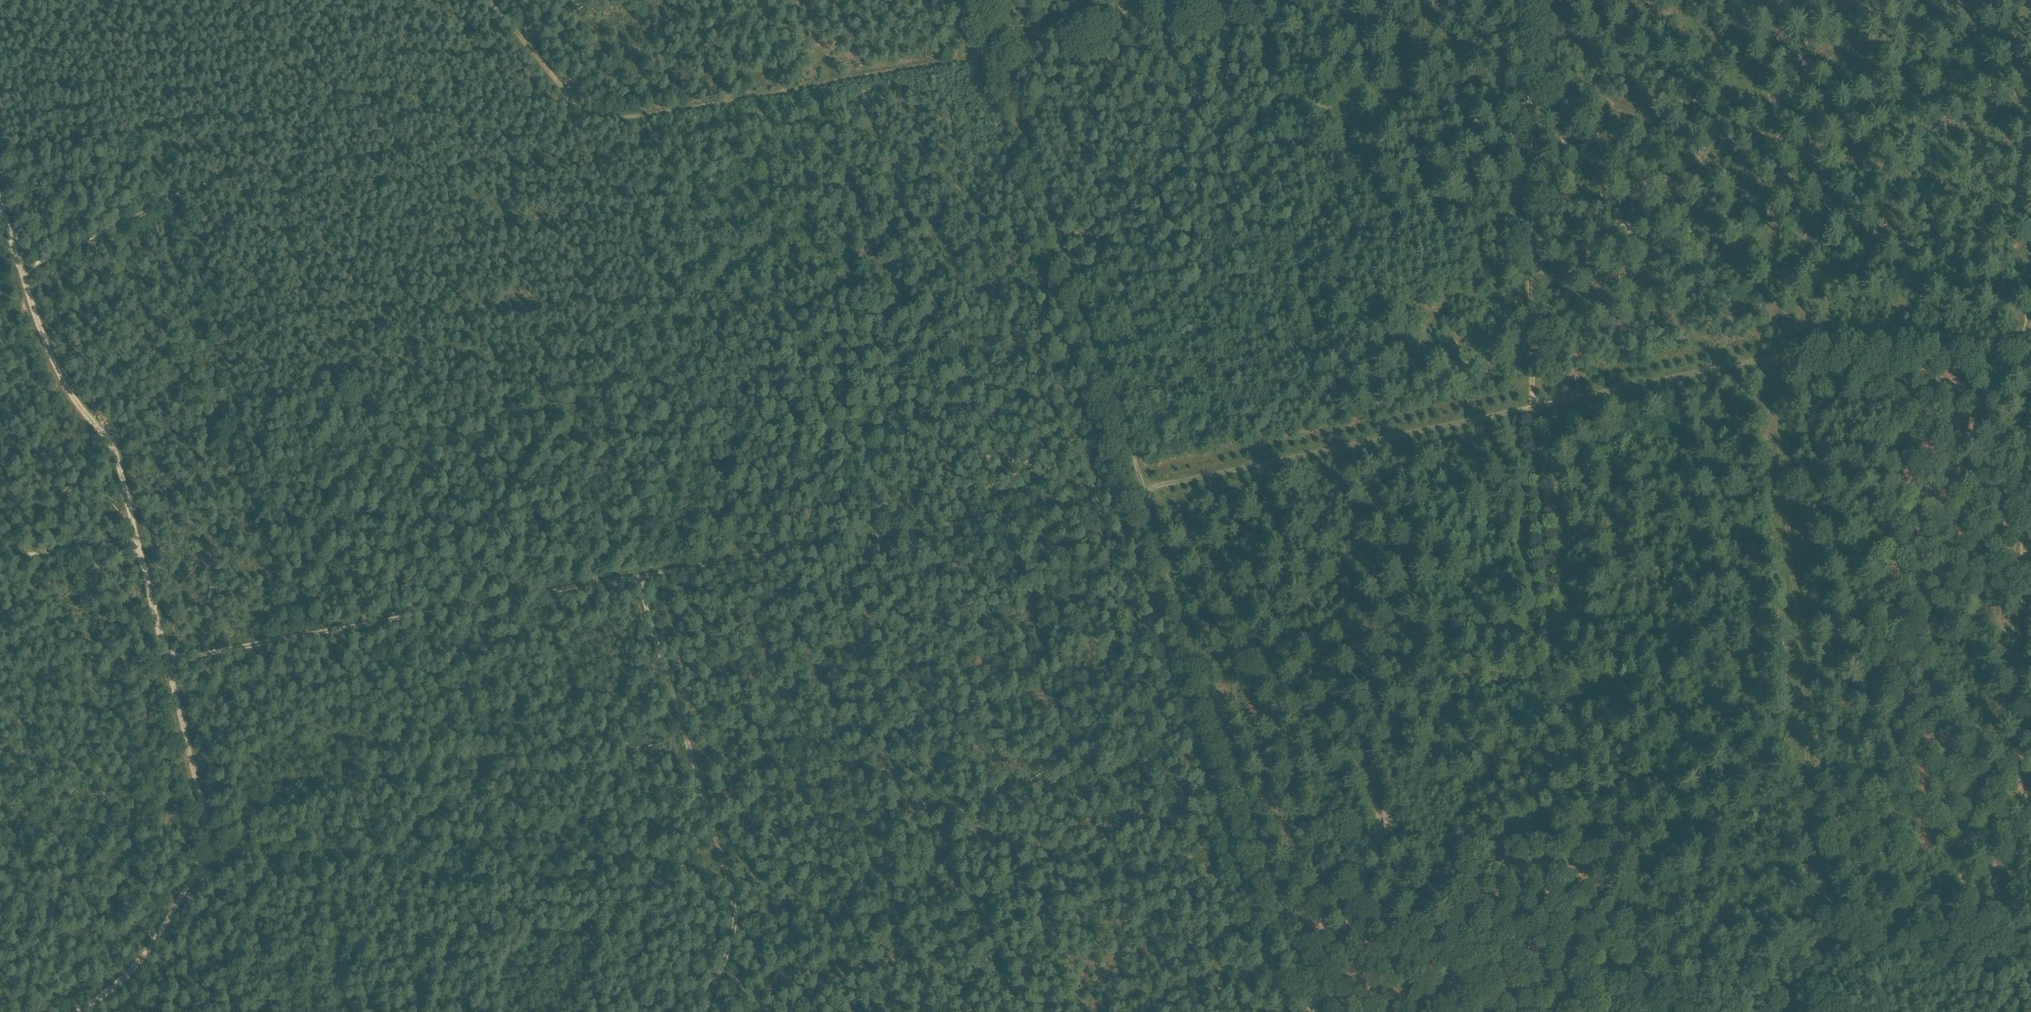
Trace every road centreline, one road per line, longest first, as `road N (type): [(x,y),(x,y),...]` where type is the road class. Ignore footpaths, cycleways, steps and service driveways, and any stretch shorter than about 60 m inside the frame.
road 1 (track): [(165,660),(1133,493),(1741,369),(1898,360),(2030,367)]
road 2 (track): [(1563,1011),(1799,969),(1831,931),(1886,953),(2008,930),(2019,366),(2030,181)]
road 3 (track): [(1287,1011),(982,0)]
road 4 (track): [(998,51),(205,190),(23,272)]
road 5 (track): [(0,200),(71,409),(113,455),(209,859)]
road 6 (track): [(1775,366),(1831,931)]
road 7 (track): [(1148,490),(1318,1011)]
road 8 (track): [(217,860),(561,857),(727,876)]
road 9 (track): [(1532,407),(1529,0)]
road 10 (track): [(637,576),(727,876),(734,937)]
road 11 (track): [(996,42),(1228,0)]
road 12 (track): [(209,859),(140,963),(77,1011)]
road 13 (track): [(209,859),(242,913),(288,965),(292,1011)]
road 14 (track): [(493,0),(589,120)]
road 15 (track): [(137,539),(0,559)]

